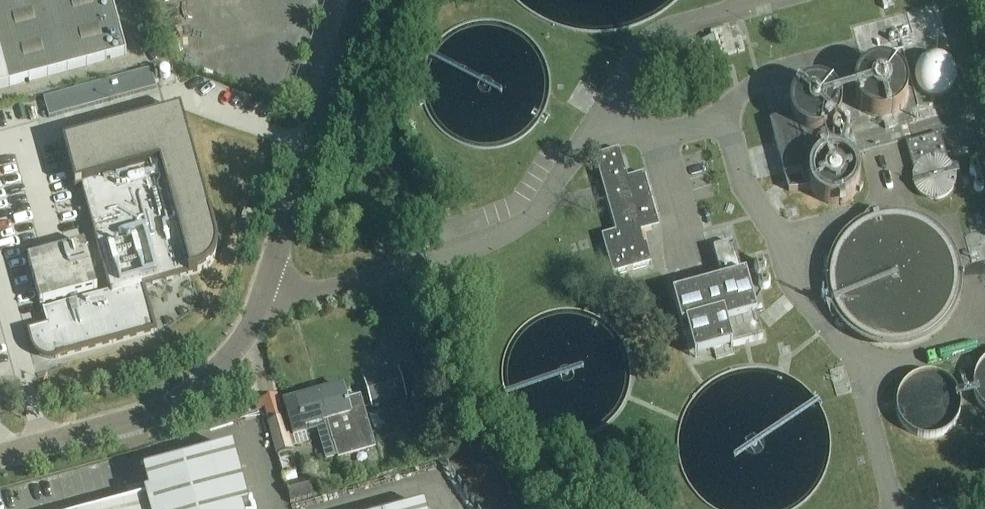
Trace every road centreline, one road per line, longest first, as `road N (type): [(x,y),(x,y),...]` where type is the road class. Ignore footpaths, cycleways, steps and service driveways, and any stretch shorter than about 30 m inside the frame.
road 1 (residential): [(360,0),(268,290),(237,349),(186,399),(0,458)]

